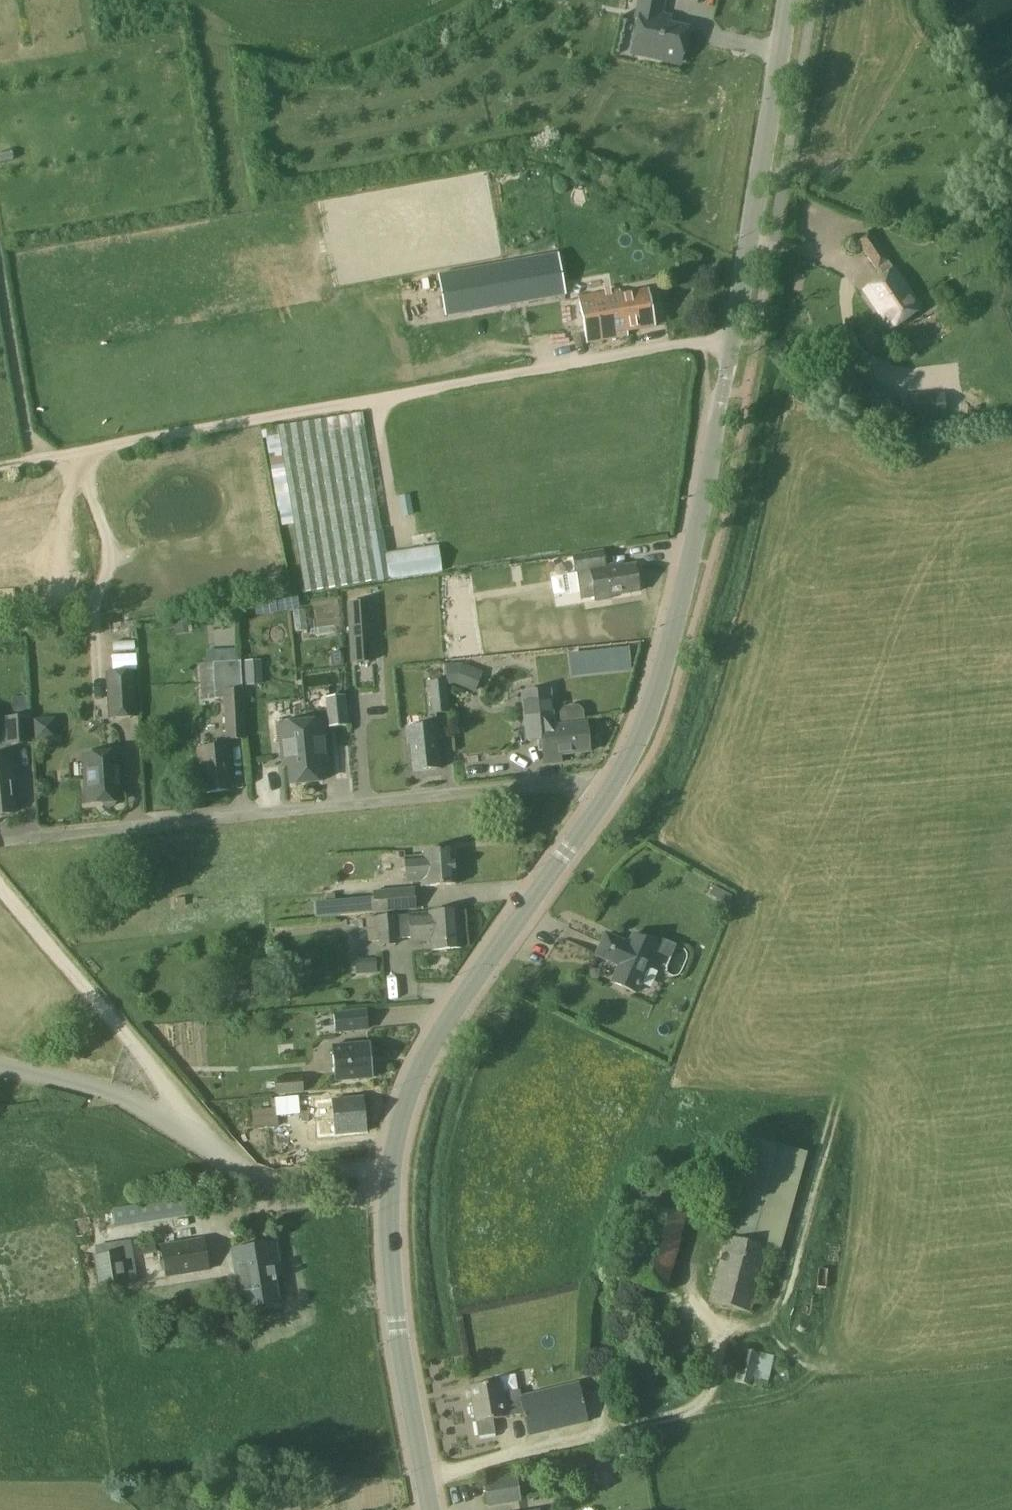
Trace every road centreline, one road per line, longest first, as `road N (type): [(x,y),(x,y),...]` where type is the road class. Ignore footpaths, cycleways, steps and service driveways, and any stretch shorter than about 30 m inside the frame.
road 1 (tertiary): [(430,1509),(399,1327),(390,1222),(395,1146),(414,1073),(449,1013),(614,778)]
road 2 (unclassified): [(732,340),(32,461)]
road 3 (unclassified): [(5,839),(614,778)]
road 4 (tertiary): [(614,778),(640,734),(685,600),(732,340)]
road 5 (tertiary): [(732,340),(787,0)]
road 6 (unclassified): [(0,272),(32,461)]

